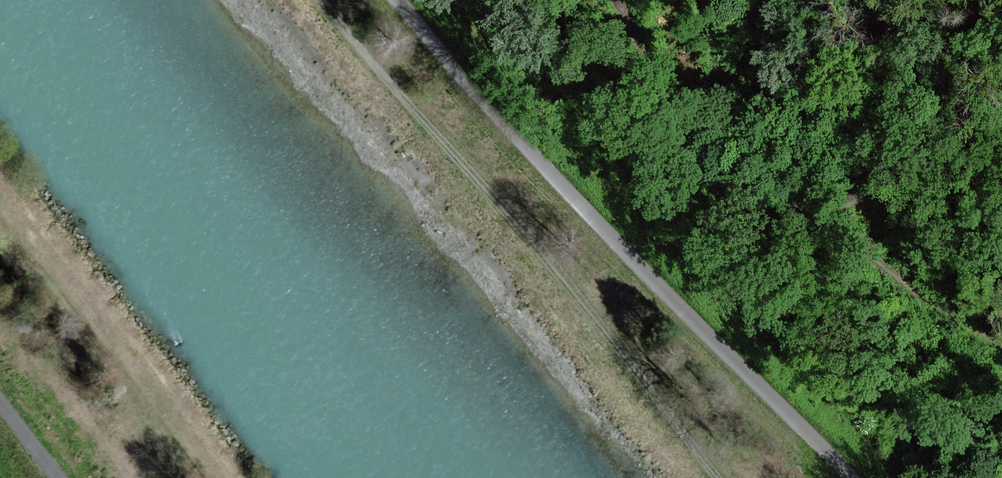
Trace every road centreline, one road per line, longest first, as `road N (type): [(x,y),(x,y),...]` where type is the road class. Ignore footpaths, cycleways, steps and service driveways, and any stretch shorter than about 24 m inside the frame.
road 1 (track): [(398,0),(575,201),(852,477)]
road 2 (track): [(324,0),(712,477)]
road 3 (track): [(677,135),(718,169),(908,285),(1001,356)]

